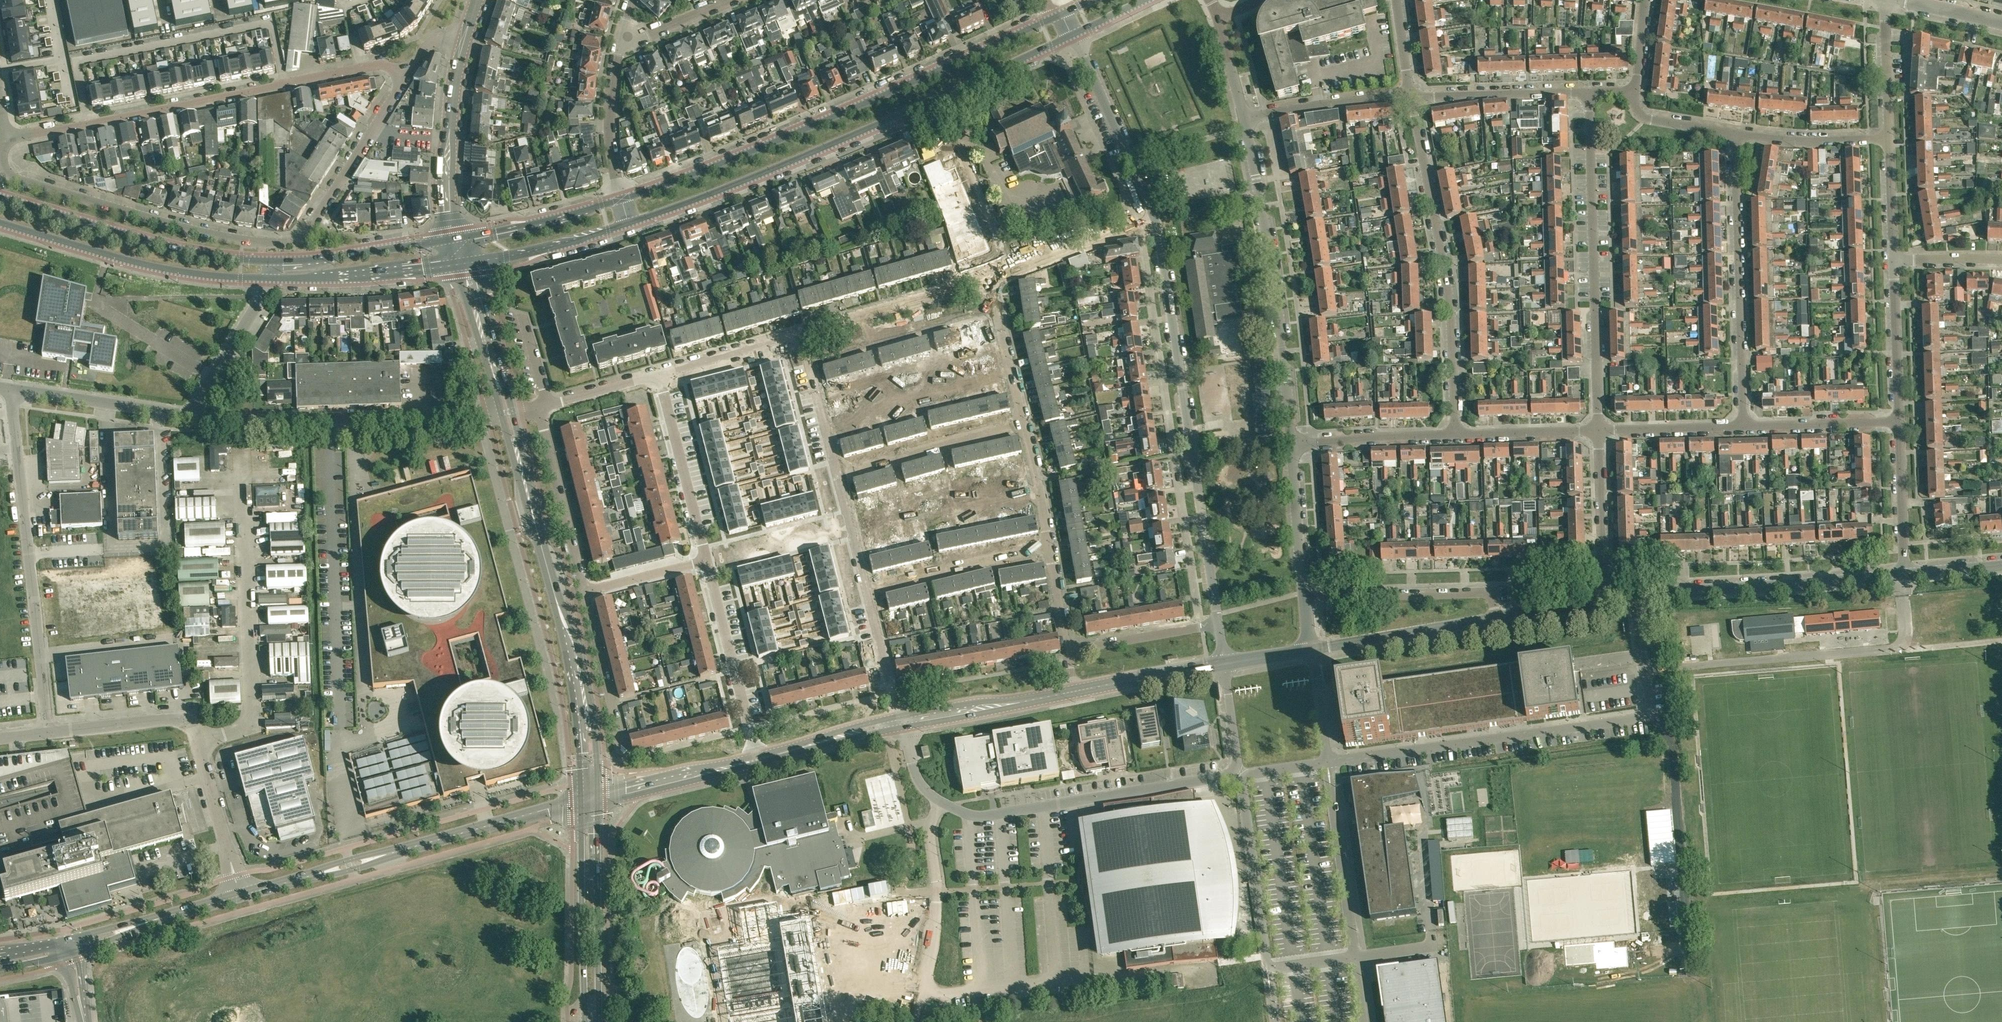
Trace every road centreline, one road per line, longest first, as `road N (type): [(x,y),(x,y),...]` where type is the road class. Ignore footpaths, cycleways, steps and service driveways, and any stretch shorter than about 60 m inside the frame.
road 1 (primary): [(629,223),(858,133),(1073,34)]
road 2 (primary): [(1056,17),(622,199)]
road 3 (residential): [(3,139),(375,65),(407,76)]
road 4 (residential): [(1219,623),(1155,220)]
road 5 (secondary): [(589,782),(597,756),(587,684),(512,411)]
road 6 (secondary): [(501,414),(569,658),(589,782)]
road 7 (tertiary): [(241,897),(589,799)]
road 8 (unclassified): [(50,734),(13,391)]
road 9 (residential): [(1455,435),(1450,303),(1411,97)]
road 10 (residential): [(1598,431),(1589,93)]
road 11 (residential): [(1291,445),(1244,118)]
road 12 (unclassified): [(200,746),(240,732),(252,715),(241,451)]
road 13 (unclassified): [(501,414),(224,423),(188,415)]
road 14 (tertiary): [(1604,600),(1907,573)]
road 15 (residential): [(263,242),(176,226),(22,180),(3,164),(3,139)]
road 16 (residential): [(1743,427),(1736,136)]
road 17 (primary): [(268,261),(187,251),(0,197)]
road 18 (primary): [(0,222),(163,268),(265,278)]
road 19 (residential): [(263,242),(298,240),(310,230),(407,76)]
road 20 (secondary): [(592,1021),(589,799)]
road 21 (residential): [(1495,619),(1493,593),(1305,599)]
road 22 (residential): [(758,759),(706,559)]
road 23 (residential): [(1155,220),(1073,34)]
road 24 (primary): [(265,278),(462,267)]
road 25 (residential): [(800,333),(989,280)]
road 26 (tertiary): [(456,238),(449,137),(463,43)]
road 27 (residential): [(841,474),(1025,423)]
road 28 (residential): [(706,559),(660,374)]
road 29 (residential): [(583,592),(537,407)]
road 30 (primary): [(456,238),(268,261)]
road 31 (tertiary): [(1310,649),(1495,619)]
road 32 (residential): [(870,590),(1049,546)]
road 33 (residential): [(1589,93),(1411,97)]
road 34 (unclassified): [(188,415),(13,391)]
road 35 (residential): [(989,280),(1155,220)]
road 36 (tertiary): [(902,721),(1075,691)]
road 37 (tertiary): [(589,799),(758,759)]
road 38 (primary): [(462,267),(629,223)]
road 39 (primary): [(622,199),(456,238)]
road 40 (residential): [(1604,600),(1598,431)]
road 41 (residential): [(1411,97),(1244,118)]
road 42 (residential): [(1291,445),(1455,435)]
road 43 (residential): [(619,752),(583,592)]
road 44 (residential): [(1900,422),(1894,261)]
road 45 (unclassified): [(200,746),(187,727),(165,723),(50,734)]
road 46 (residential): [(622,199),(609,122),(618,42)]
road 47 (unclassified): [(188,415),(265,278)]
road 48 (residential): [(1743,427),(1900,422)]
road 49 (unclassified): [(241,897),(200,746)]
road 50 (residential): [(1305,599),(1291,445)]
road 51 (residential): [(1068,651),(1219,623)]
road 52 (secondary): [(512,411),(480,297),(462,267)]
road 53 (tertiary): [(1075,691),(1226,665)]
road 54 (residential): [(1889,139),(1736,136)]
road 55 (secondary): [(462,267),(501,414)]
road 56 (residential): [(1907,573),(1900,422)]
road 57 (tertiary): [(758,759),(902,721)]
road 58 (residential): [(1025,423),(989,280)]
road 59 (residential): [(841,474),(800,333)]
road 60 (residential): [(660,374),(800,333)]
road 61 (residential): [(1598,431),(1743,427)]
road 62 (residential): [(1455,435),(1598,431)]
road 63 (residential): [(1889,139),(1884,0)]
road 64 (residential): [(902,721),(870,590)]
road 65 (tertiary): [(72,953),(194,909)]
road 66 (tertiary): [(194,909),(69,939)]
road 67 (residential): [(583,592),(706,559)]
road 68 (residential): [(1049,546),(1025,423)]
road 69 (residential): [(1894,261),(1889,139)]
road 70 (residential): [(1736,136),(1651,120),(1638,111),(1635,92)]
road 71 (residential): [(618,42),(731,0)]
road 72 (residential): [(870,590),(841,474)]

